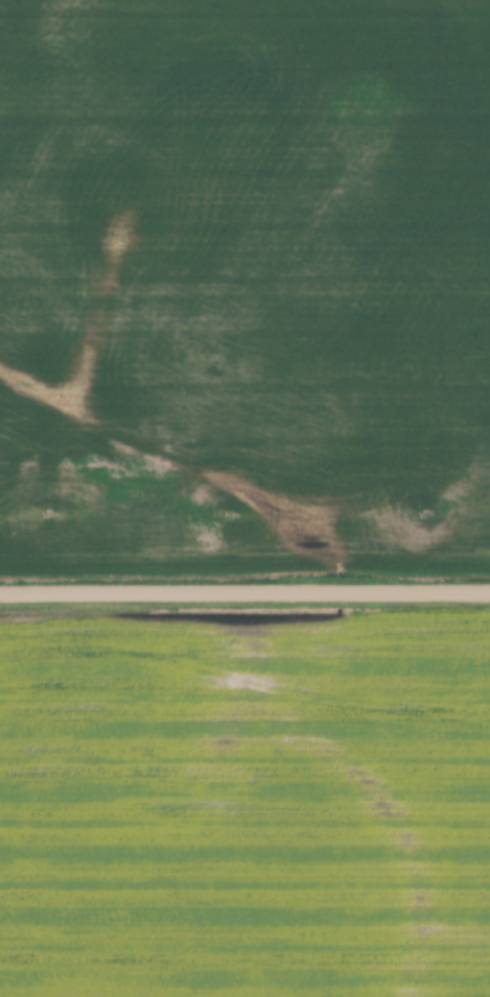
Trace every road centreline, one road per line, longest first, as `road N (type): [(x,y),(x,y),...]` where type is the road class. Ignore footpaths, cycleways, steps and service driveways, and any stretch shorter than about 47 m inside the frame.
road 1 (residential): [(489,593),(0,594)]

